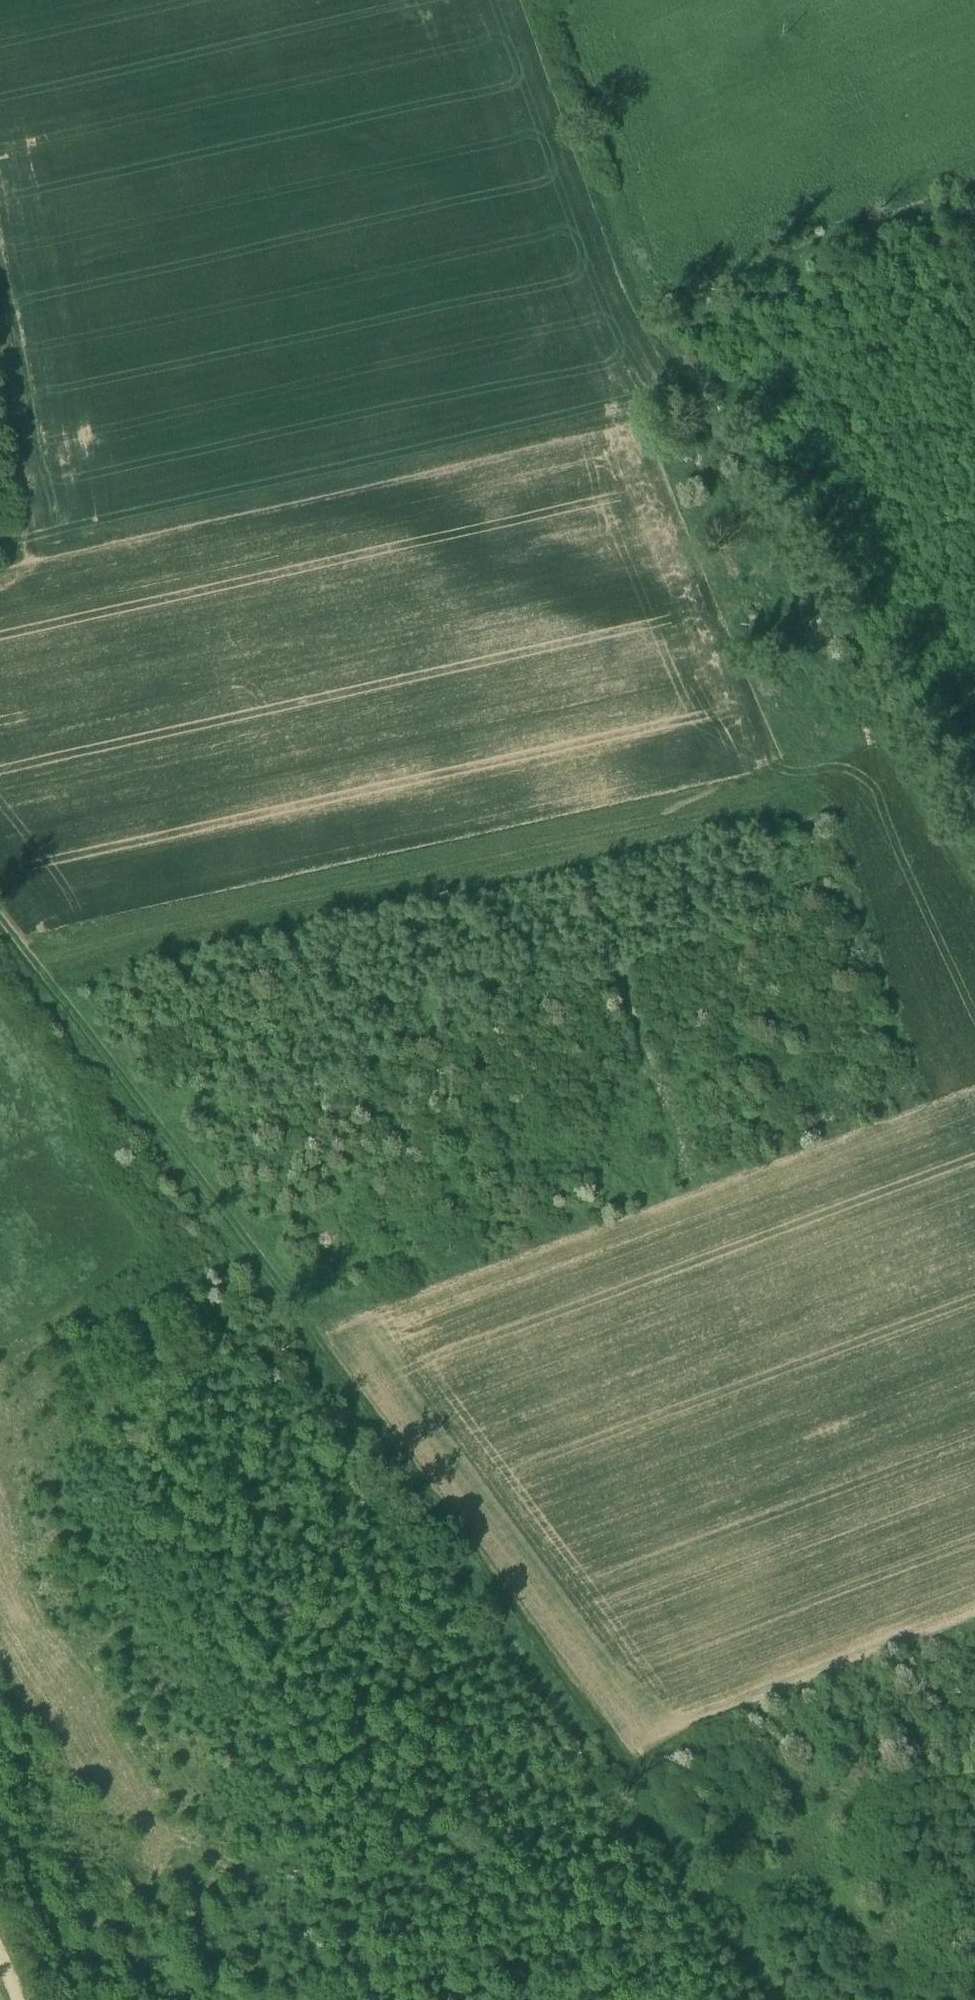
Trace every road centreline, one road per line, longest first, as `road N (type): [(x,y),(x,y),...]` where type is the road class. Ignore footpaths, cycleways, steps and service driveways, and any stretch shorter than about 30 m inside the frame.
road 1 (track): [(679,1823),(0,918)]
road 2 (track): [(974,877),(845,658)]

